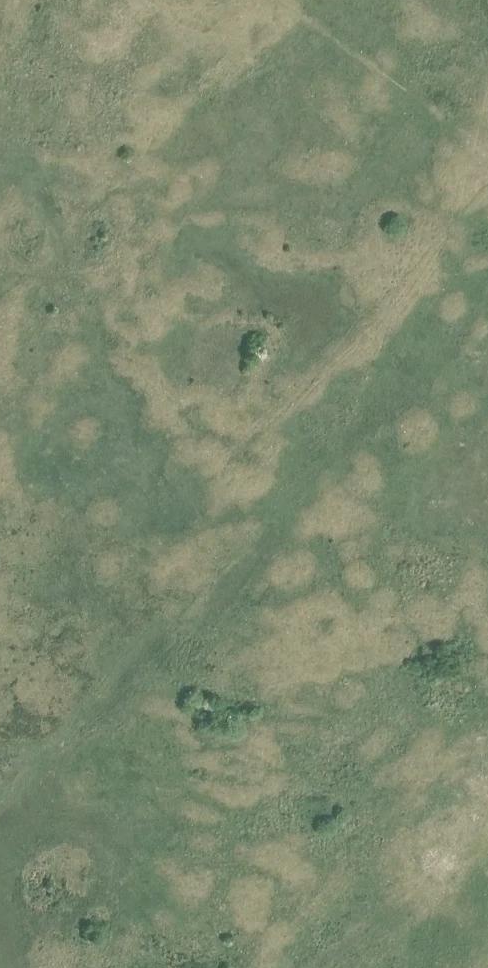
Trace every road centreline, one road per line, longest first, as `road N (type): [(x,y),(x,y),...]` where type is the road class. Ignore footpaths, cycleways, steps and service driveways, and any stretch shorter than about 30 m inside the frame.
road 1 (track): [(310,967),(487,830)]

